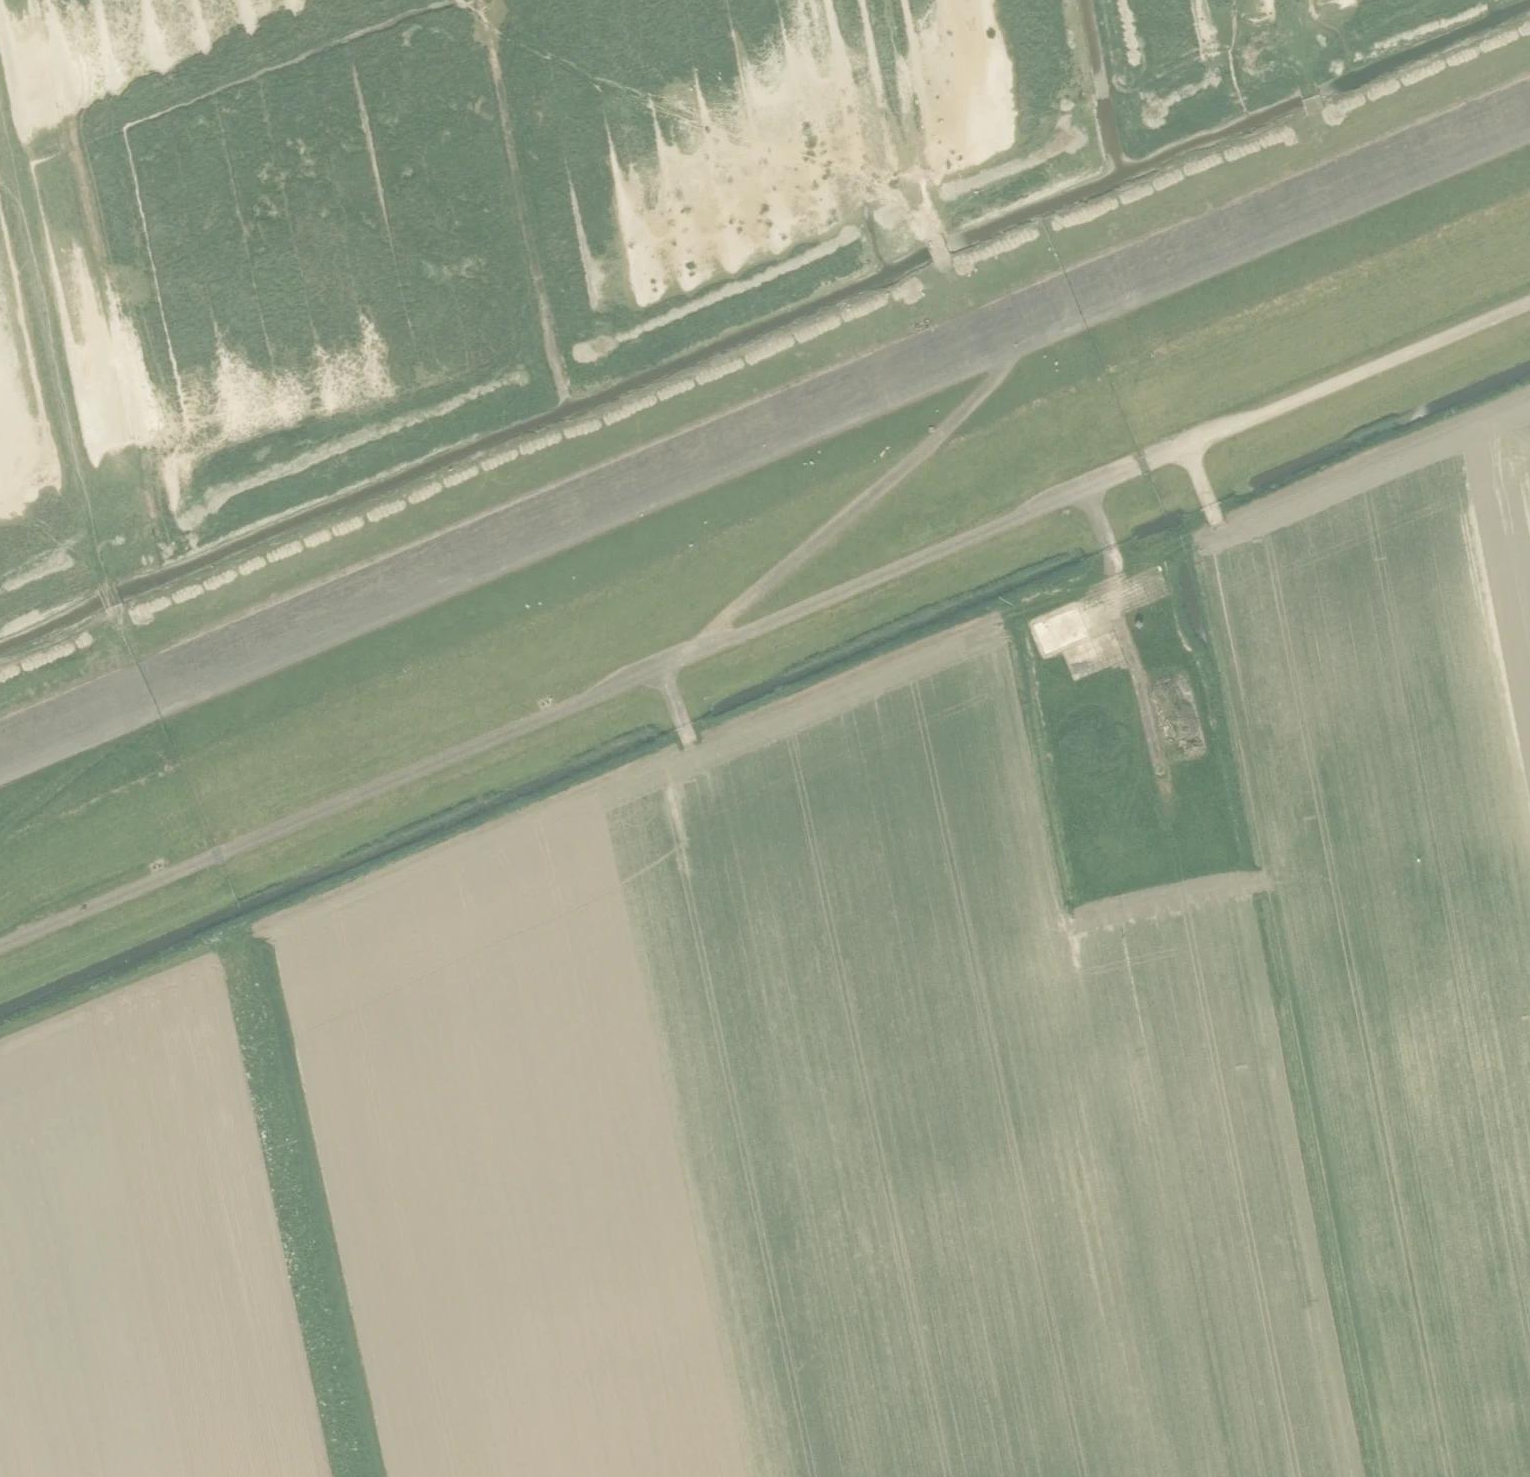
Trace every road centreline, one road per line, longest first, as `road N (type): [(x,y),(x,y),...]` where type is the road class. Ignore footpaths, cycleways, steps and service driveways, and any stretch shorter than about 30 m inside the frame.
road 1 (track): [(0,834),(130,722)]

